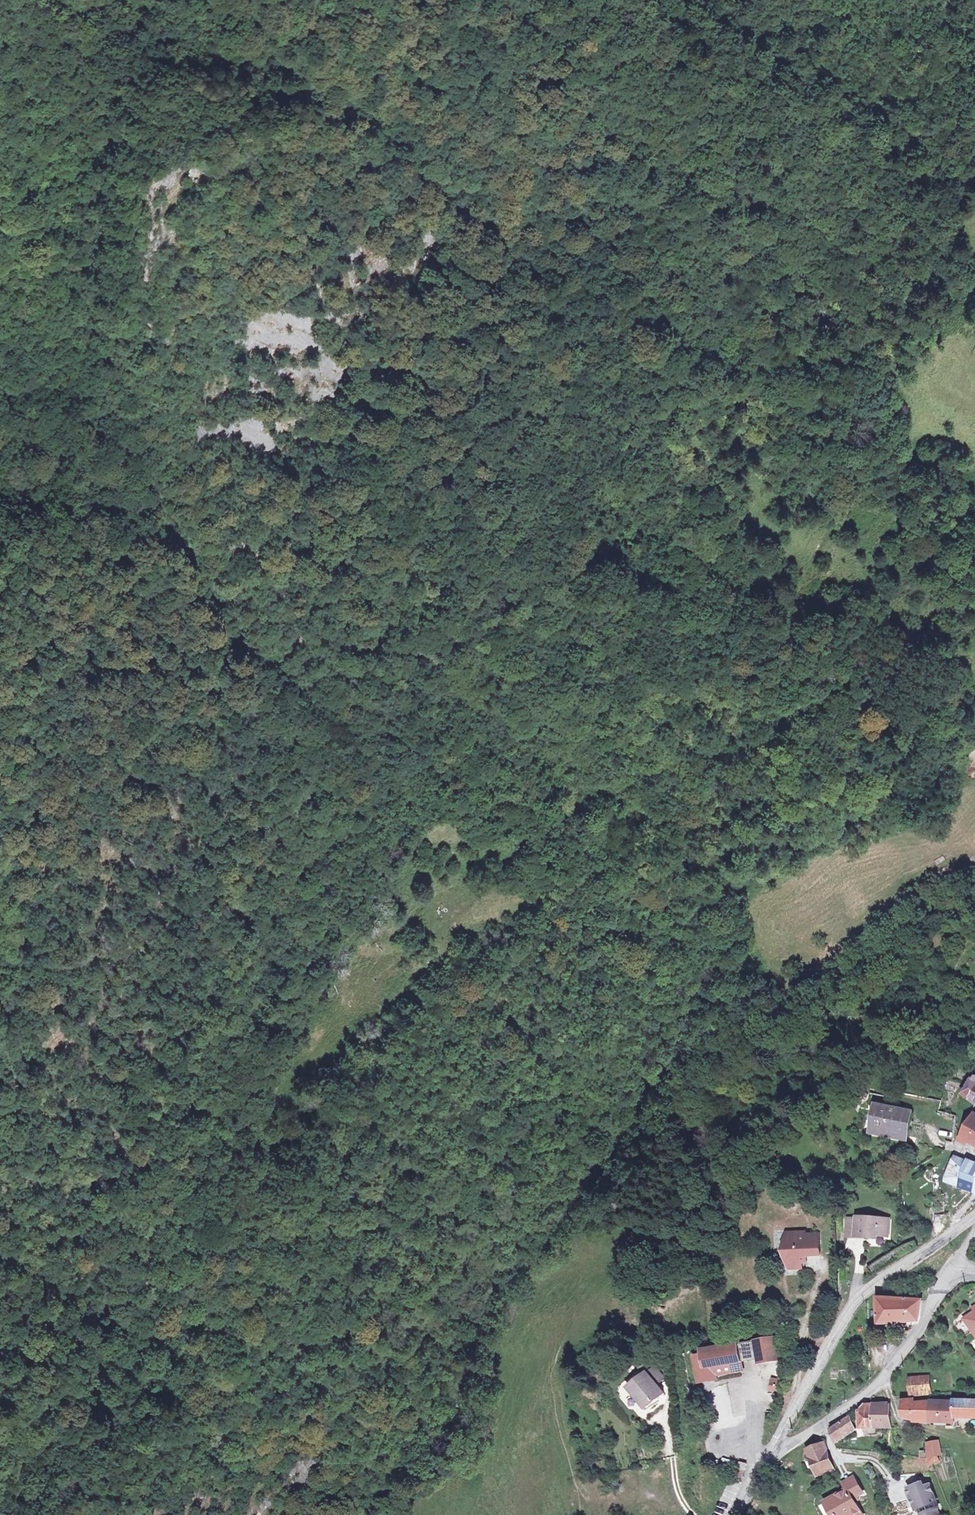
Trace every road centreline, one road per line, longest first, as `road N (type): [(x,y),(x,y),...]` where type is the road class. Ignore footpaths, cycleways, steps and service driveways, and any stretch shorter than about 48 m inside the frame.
road 1 (unclassified): [(776,1448),(854,1302),(974,1216)]
road 2 (unclassified): [(776,1448),(856,1403),(888,1373),(957,1263)]

